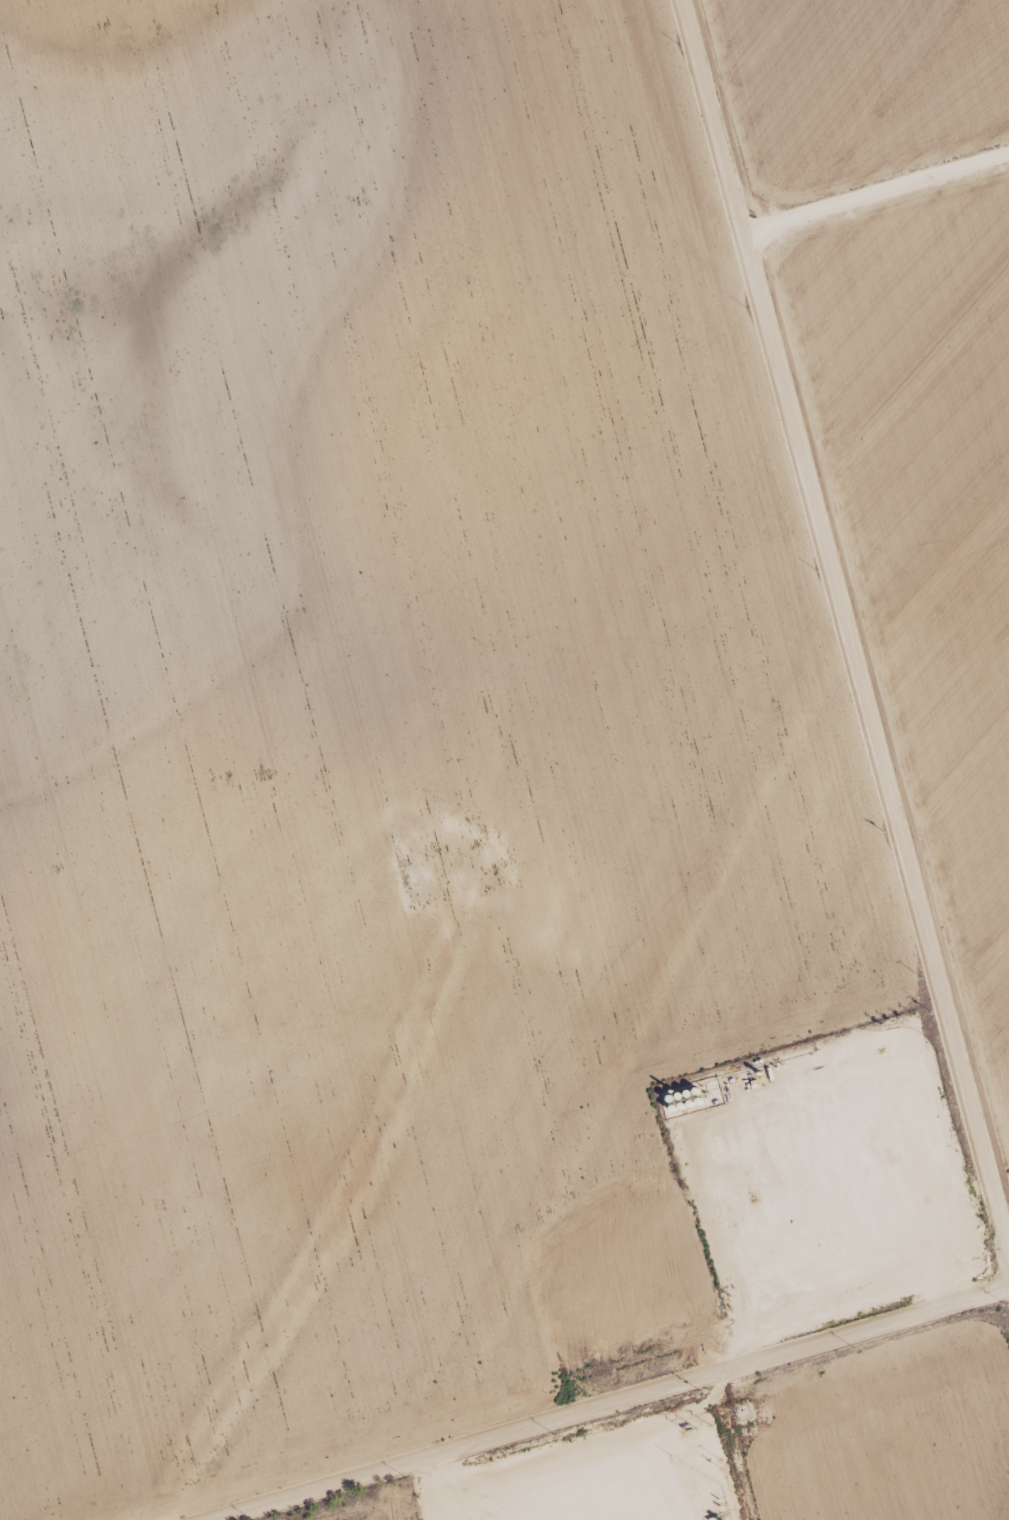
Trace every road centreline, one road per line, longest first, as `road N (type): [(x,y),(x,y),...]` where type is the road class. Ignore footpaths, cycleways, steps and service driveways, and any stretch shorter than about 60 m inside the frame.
road 1 (residential): [(1008,1259),(676,0)]
road 2 (residential): [(234,1519),(1008,1296)]

